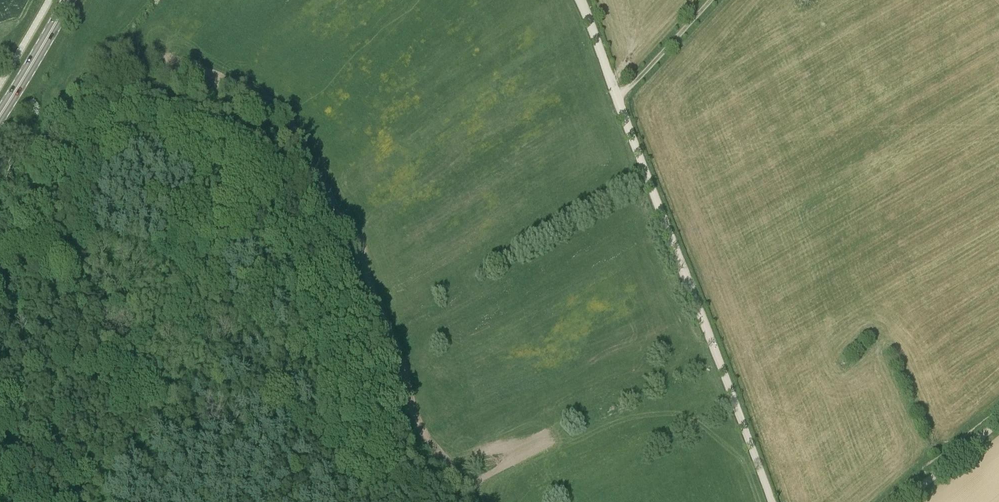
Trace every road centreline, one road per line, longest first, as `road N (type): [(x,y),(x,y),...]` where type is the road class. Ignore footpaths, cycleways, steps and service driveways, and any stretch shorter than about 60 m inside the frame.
road 1 (track): [(772,501),(617,98)]
road 2 (track): [(712,0),(617,98)]
road 3 (primary): [(0,114),(68,0)]
road 4 (unclassified): [(904,501),(998,422)]

